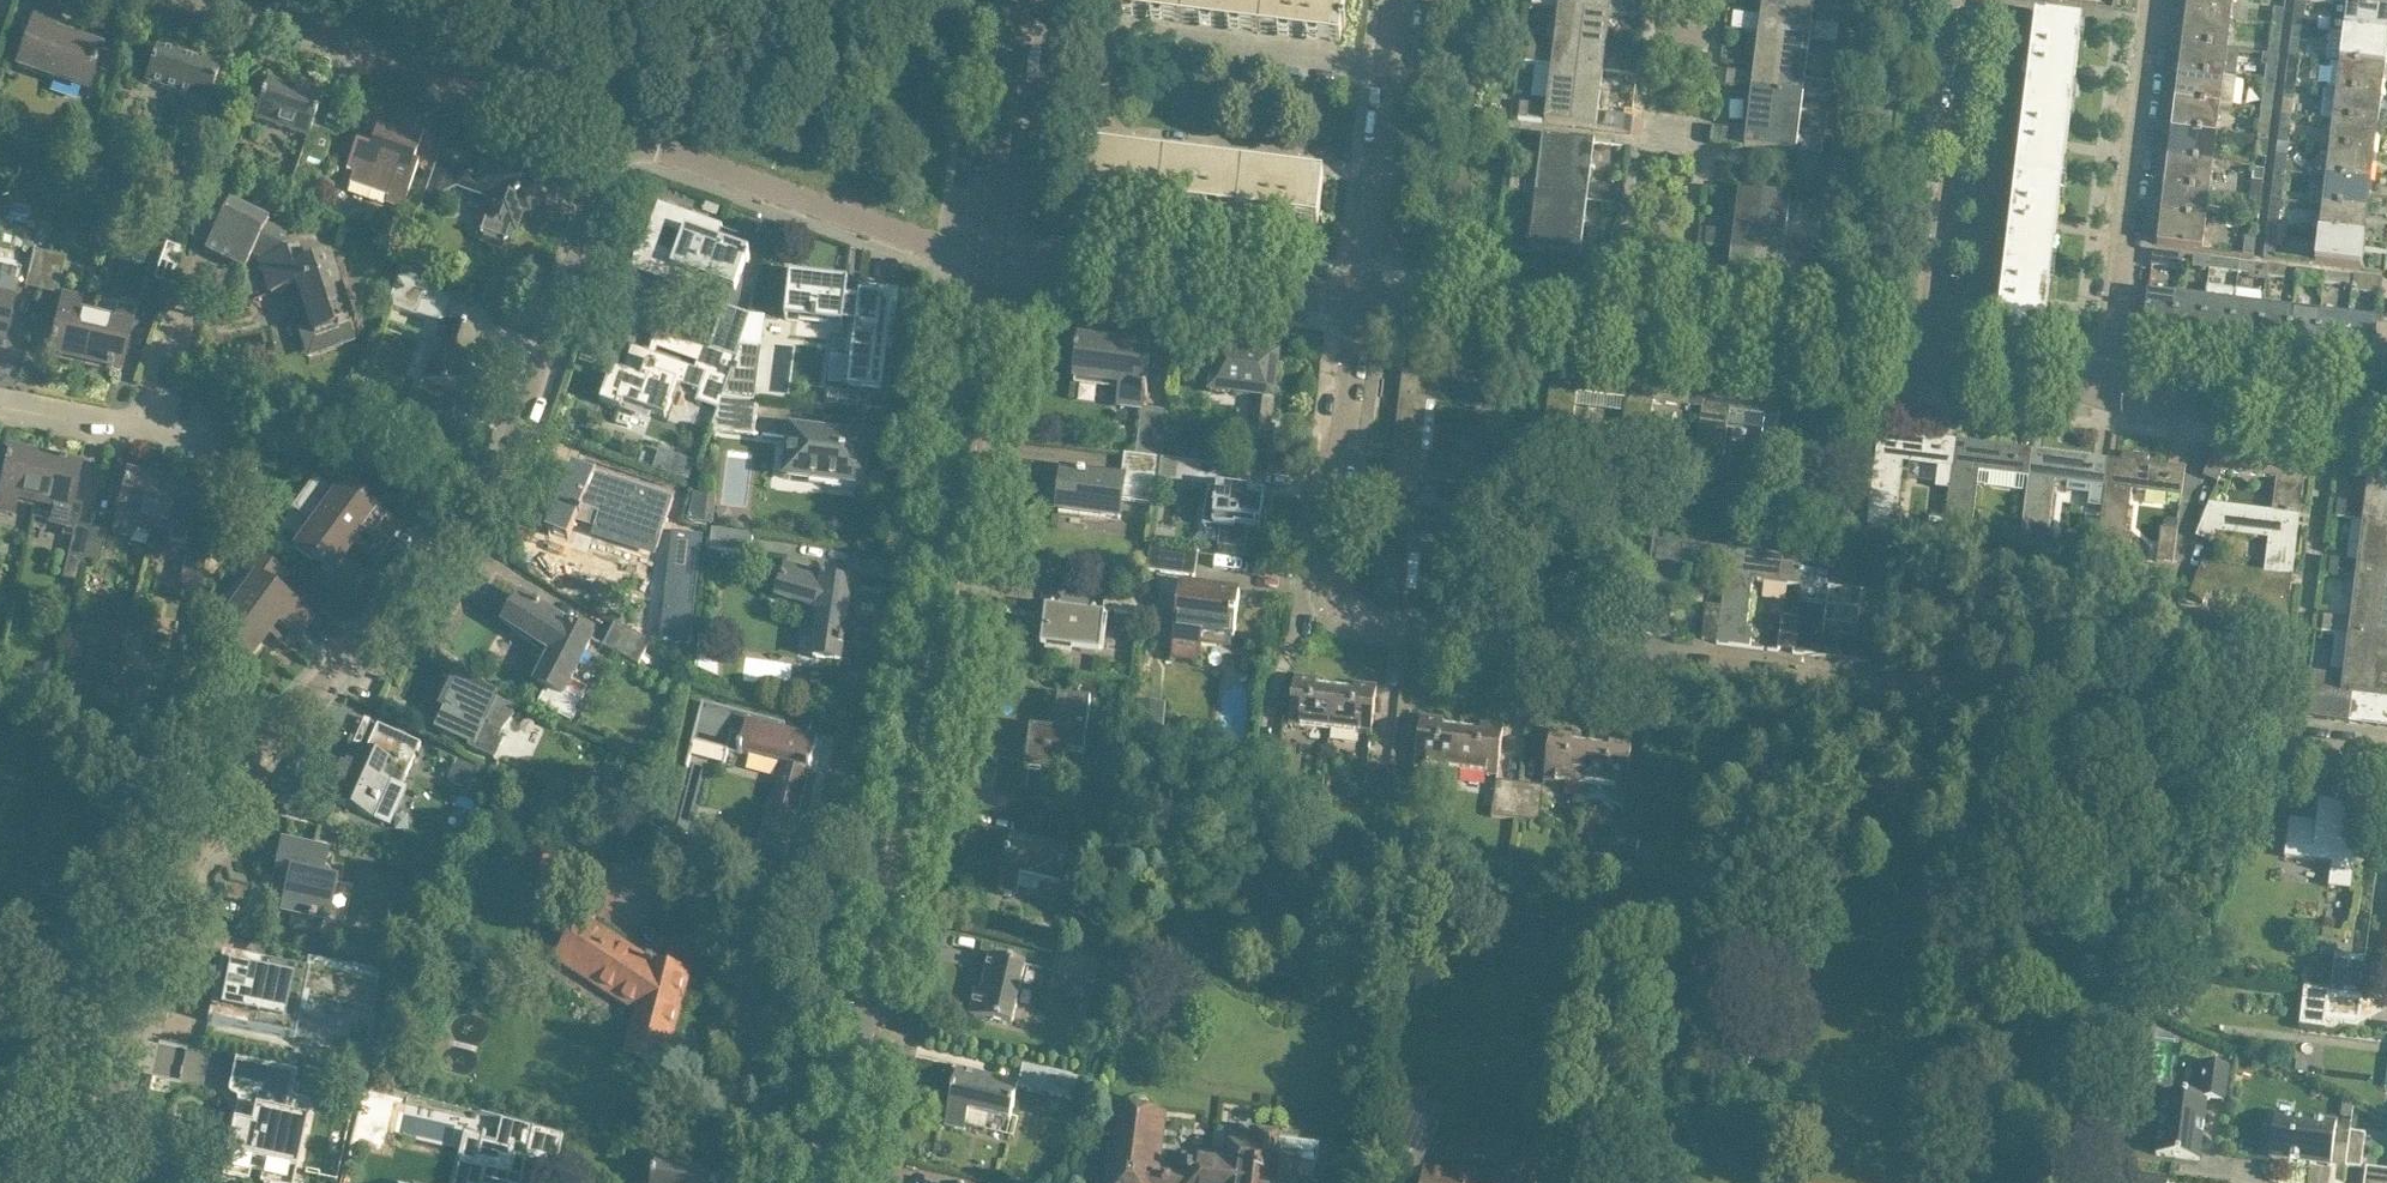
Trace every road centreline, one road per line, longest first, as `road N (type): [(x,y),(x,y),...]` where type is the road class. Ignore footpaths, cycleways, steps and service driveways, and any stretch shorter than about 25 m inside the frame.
road 1 (residential): [(97,1182),(136,1015),(193,877),(254,771),(411,590),(498,462),(545,367),(628,145)]
road 2 (residential): [(2164,722),(1368,626),(1342,605),(1335,584),(1370,301)]
road 3 (unclassified): [(826,1182),(998,258)]
road 4 (residential): [(1387,164),(1099,118),(1109,42),(1399,83)]
road 5 (residential): [(1932,371),(1370,301)]
road 6 (residential): [(628,145),(228,0)]
road 7 (residential): [(2109,393),(2160,0)]
road 8 (residential): [(998,258),(628,145)]
road 9 (residential): [(1370,301),(998,258)]
road 10 (residential): [(1932,371),(1973,0)]
road 11 (residential): [(2386,428),(2109,393)]
road 12 (unclassified): [(998,258),(1029,0)]
road 13 (residential): [(229,458),(0,408)]
road 14 (unclassified): [(2386,749),(2164,722)]
road 15 (residential): [(2109,393),(1932,371)]
road 16 (unclassified): [(1370,301),(1387,164)]

